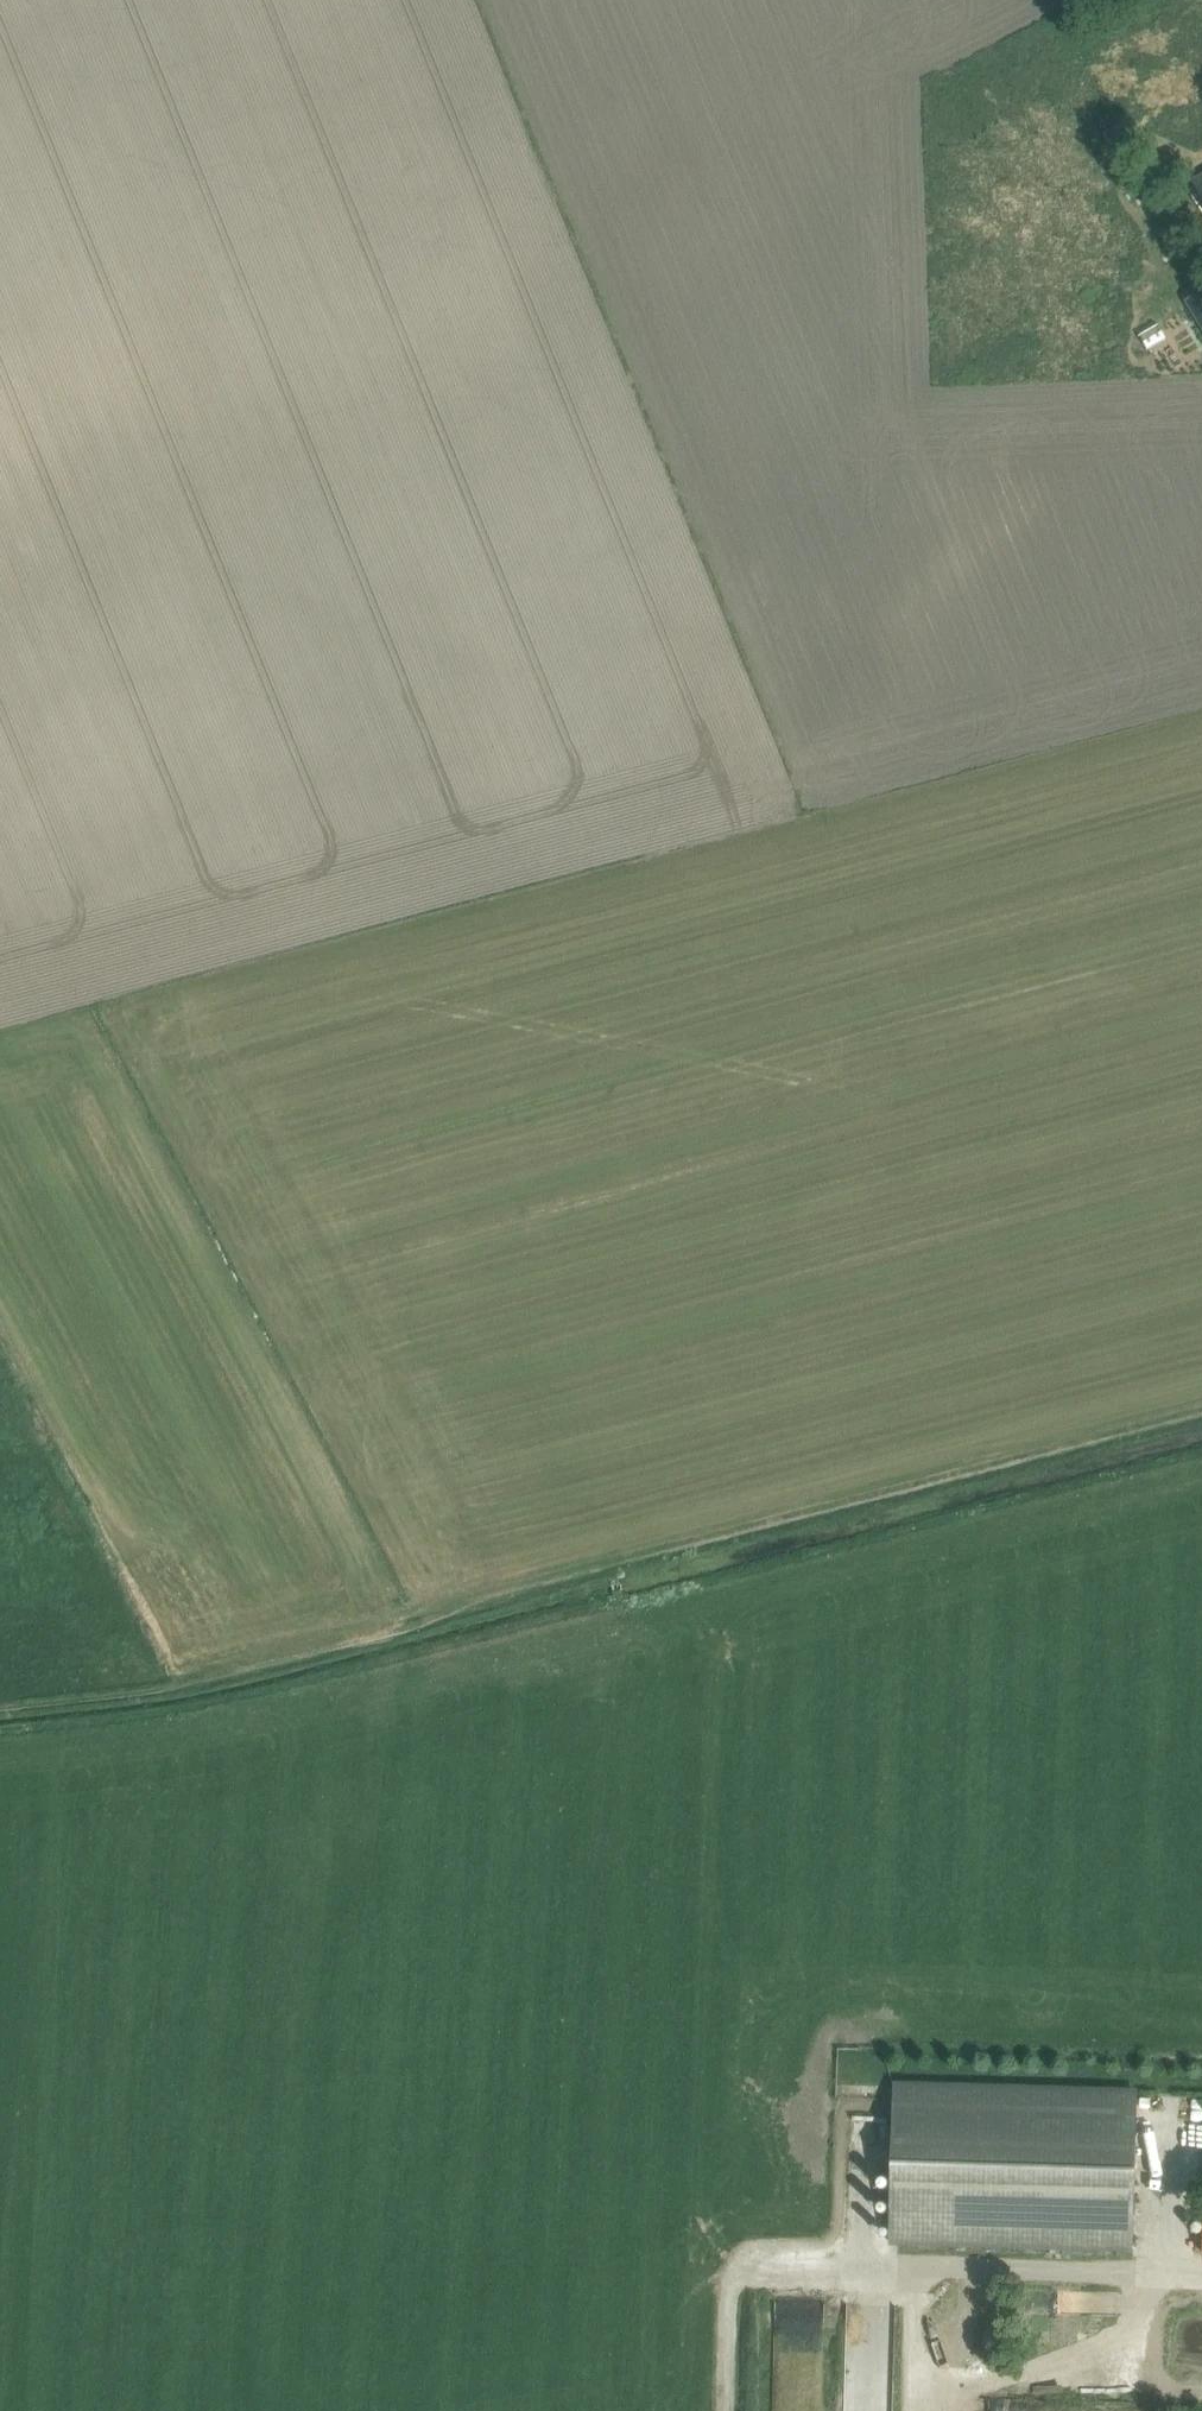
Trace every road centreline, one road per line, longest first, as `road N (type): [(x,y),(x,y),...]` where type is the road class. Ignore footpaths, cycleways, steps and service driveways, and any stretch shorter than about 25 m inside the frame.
road 1 (track): [(1201,1430),(450,1623),(411,1613)]

